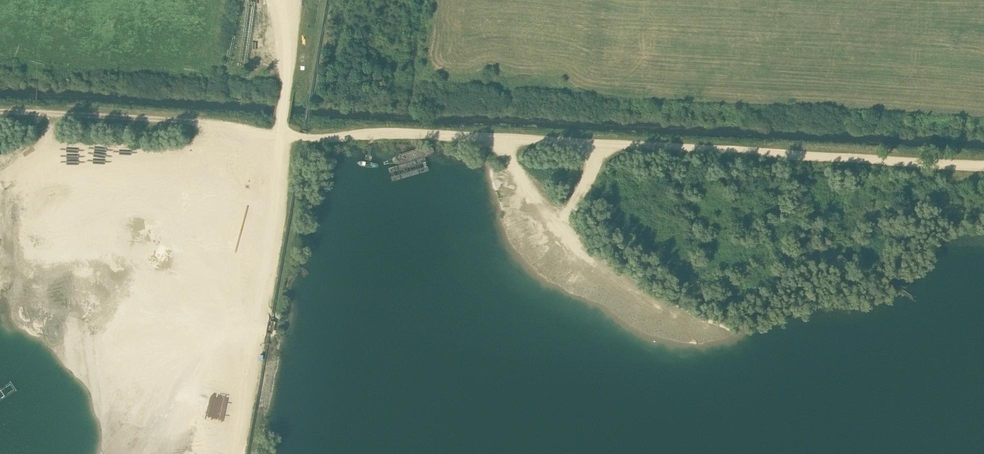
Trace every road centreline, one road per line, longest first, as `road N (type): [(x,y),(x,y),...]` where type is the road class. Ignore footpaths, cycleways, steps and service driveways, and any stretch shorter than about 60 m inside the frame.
road 1 (track): [(0,112),(190,121),(319,138),(383,131),(983,165)]
road 2 (track): [(237,453),(278,205),(280,134)]
road 3 (track): [(289,0),(280,134)]

